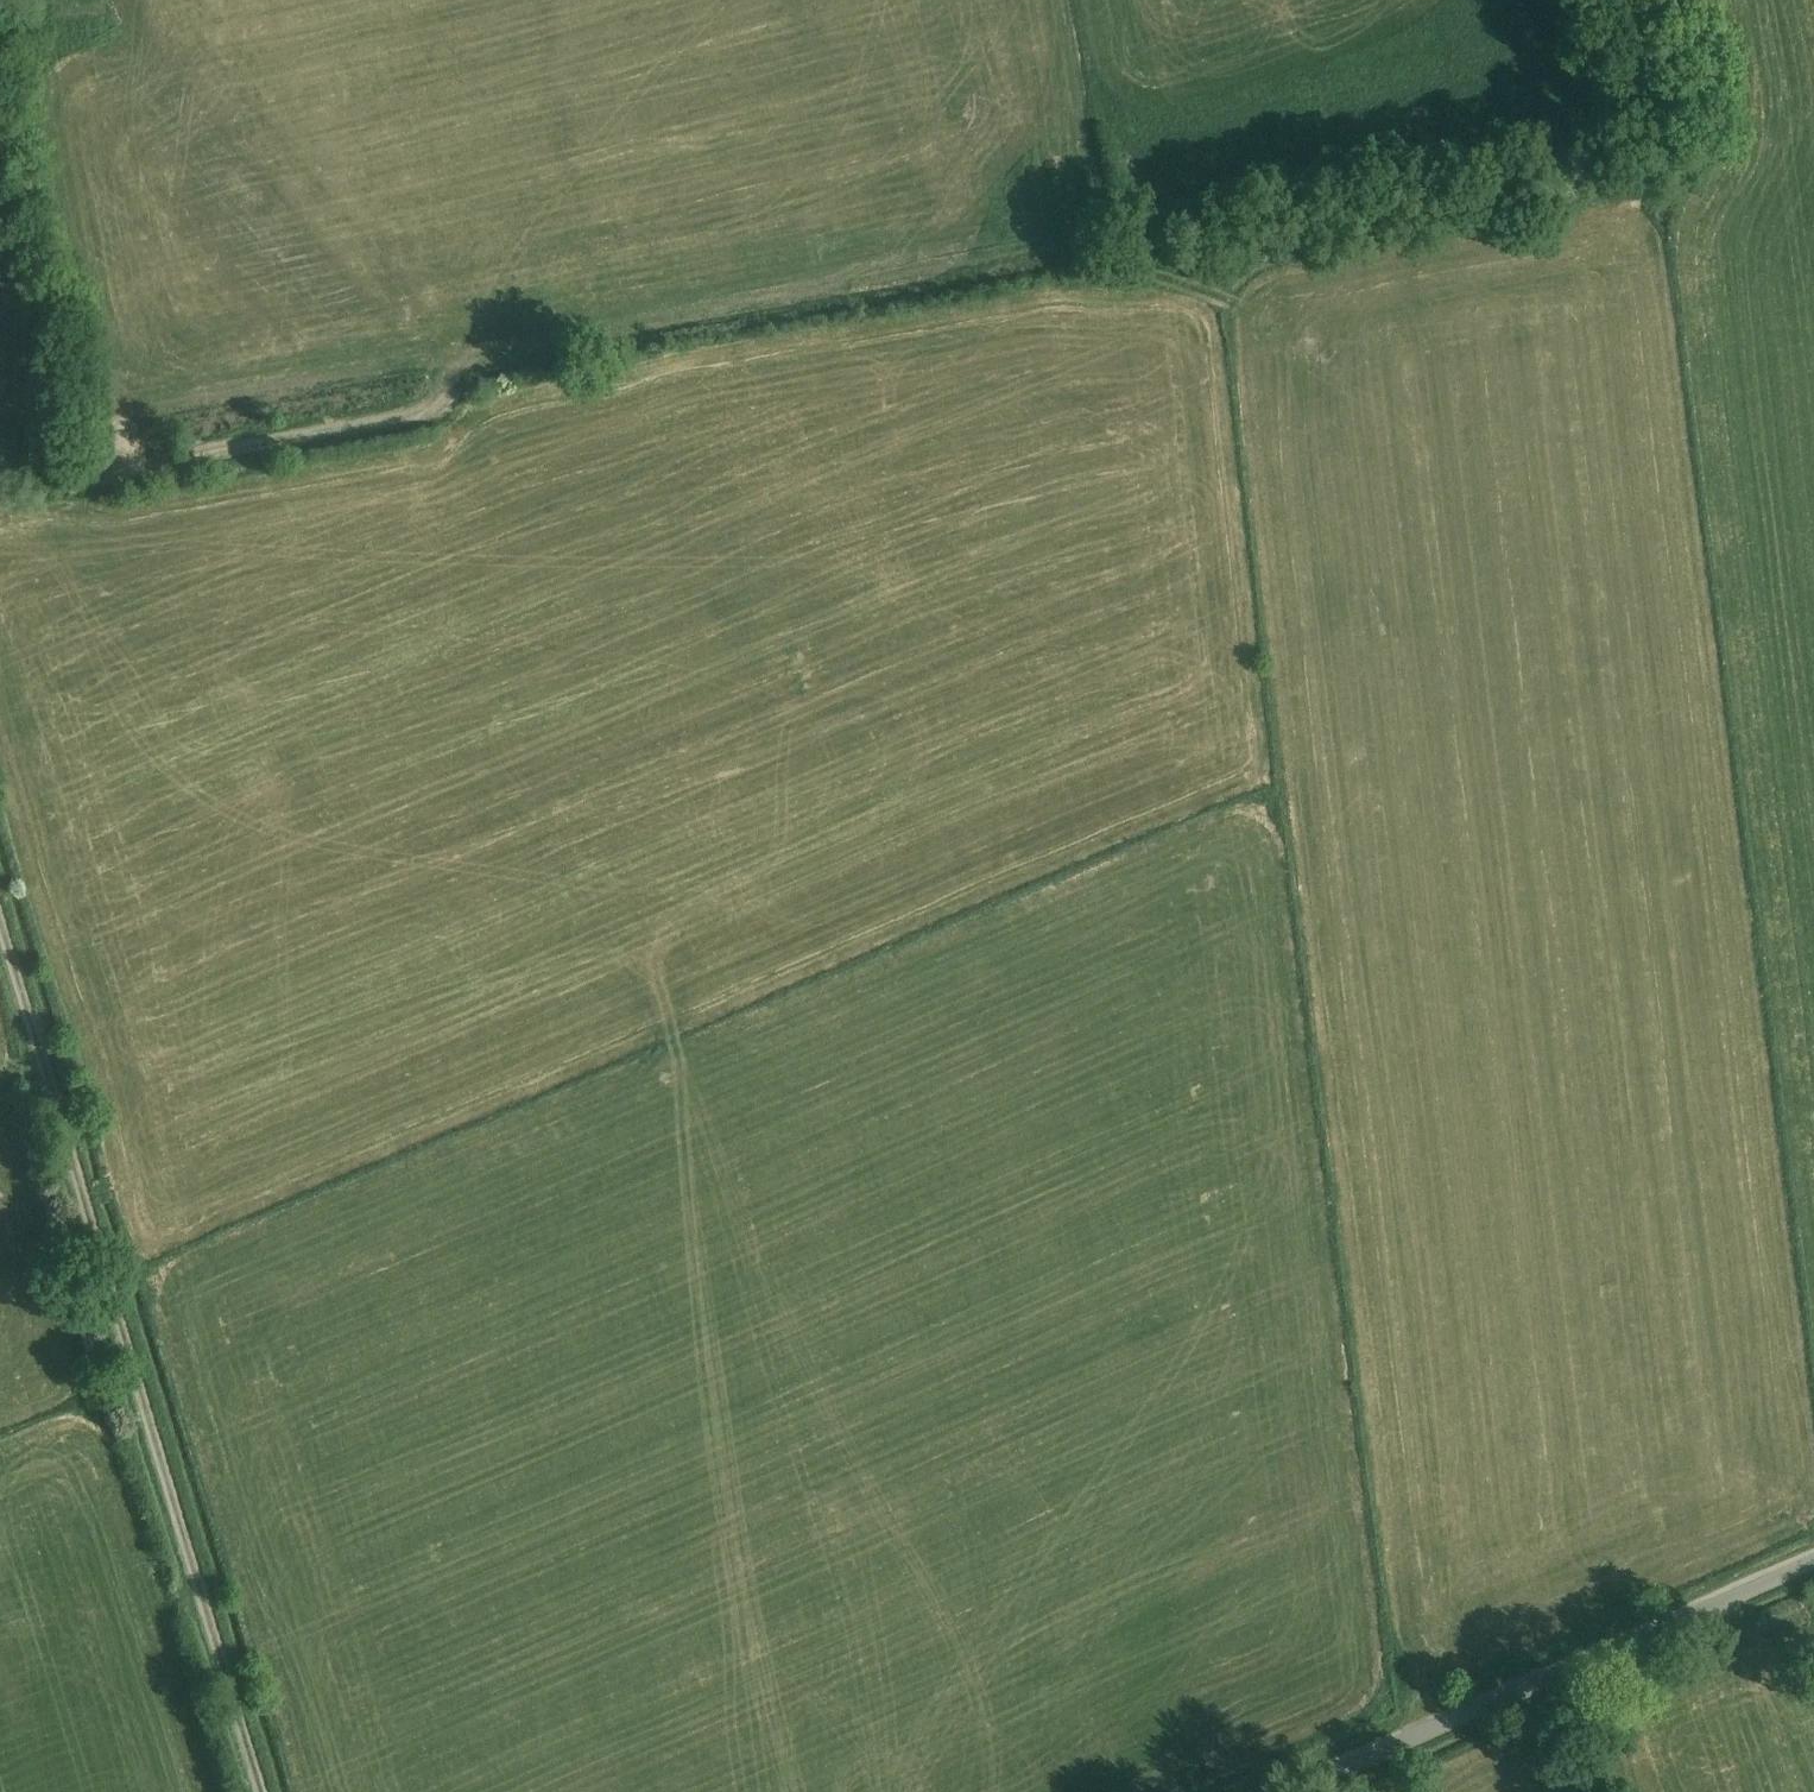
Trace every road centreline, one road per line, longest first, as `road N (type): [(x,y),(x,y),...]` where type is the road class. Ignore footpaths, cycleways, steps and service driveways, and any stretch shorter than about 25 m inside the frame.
road 1 (track): [(0,897),(266,1791)]
road 2 (unclassified): [(1277,1791),(1813,1556)]
road 3 (track): [(426,416),(0,507)]

